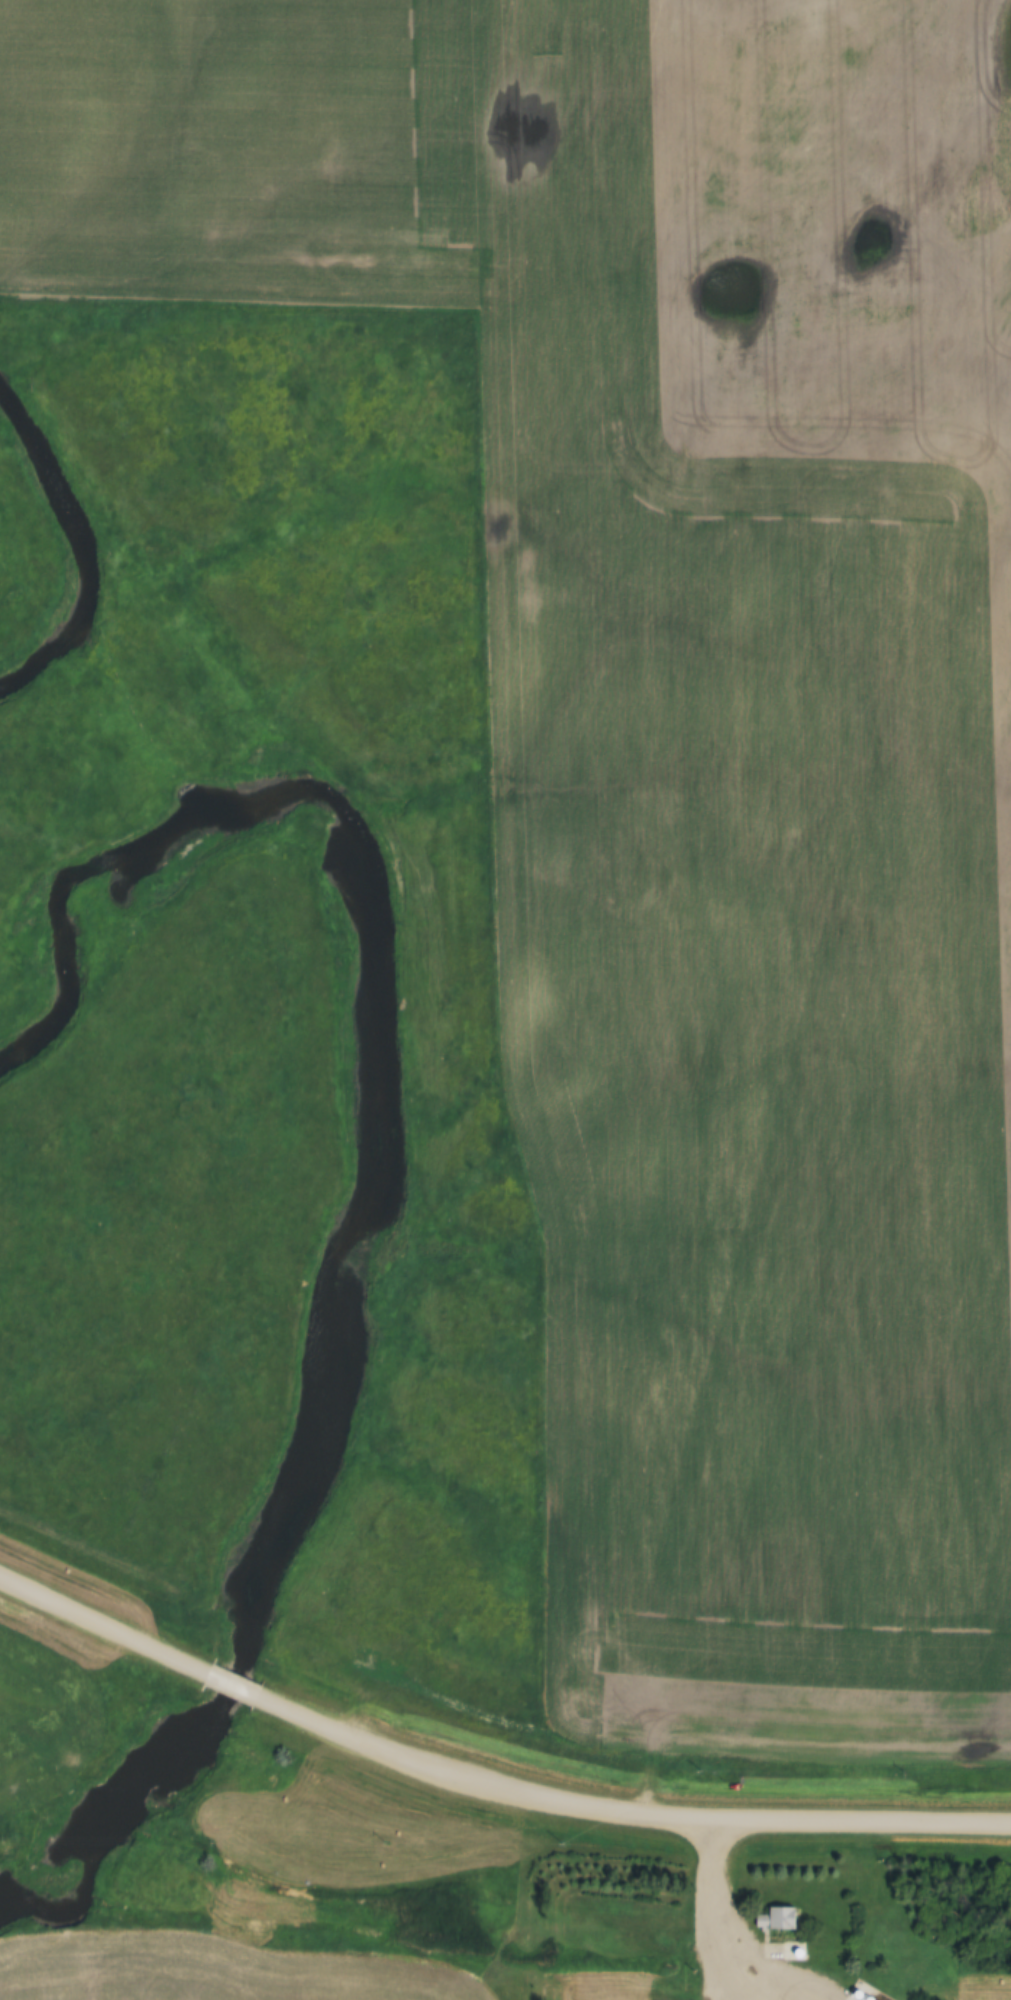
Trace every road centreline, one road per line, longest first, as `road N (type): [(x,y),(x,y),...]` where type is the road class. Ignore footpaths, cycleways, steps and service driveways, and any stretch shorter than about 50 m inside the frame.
road 1 (residential): [(1010,1825),(722,1824),(591,1809),(428,1773),(254,1697)]
road 2 (residential): [(203,1675),(0,1580)]

